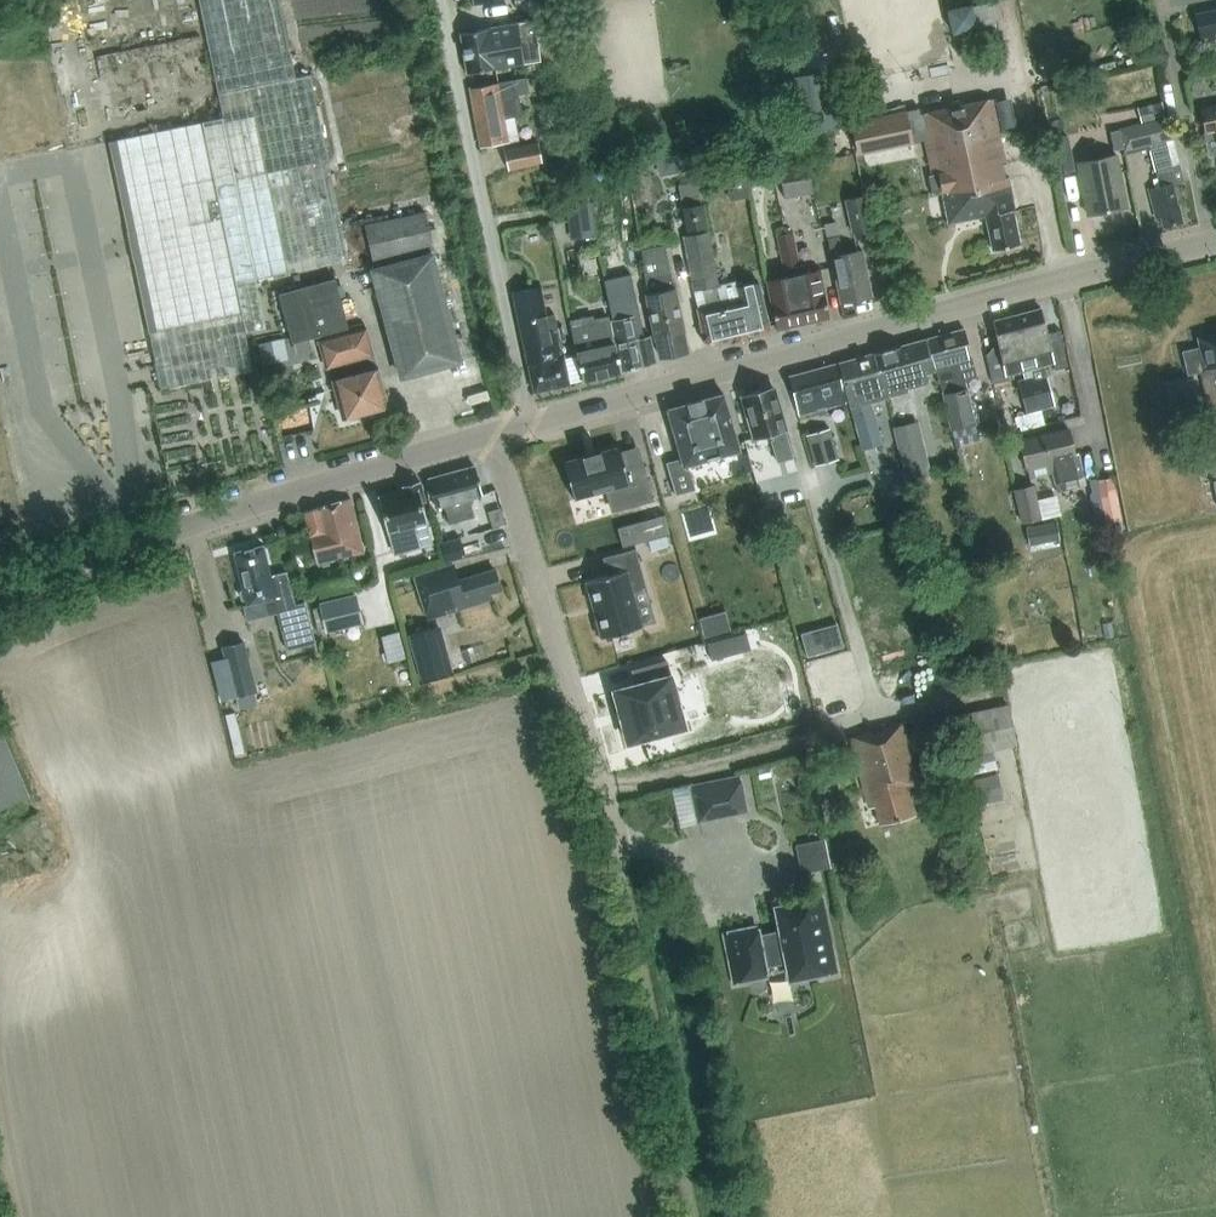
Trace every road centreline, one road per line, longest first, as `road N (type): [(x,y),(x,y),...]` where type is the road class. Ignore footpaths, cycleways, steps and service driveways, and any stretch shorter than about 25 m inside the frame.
road 1 (unclassified): [(531,422),(1210,242)]
road 2 (unclassified): [(0,596),(189,524),(493,434)]
road 3 (track): [(697,1216),(587,757)]
road 4 (unclassified): [(531,422),(443,0)]
road 5 (unclassified): [(587,757),(493,434)]
road 6 (unclassified): [(1210,242),(1158,0)]

